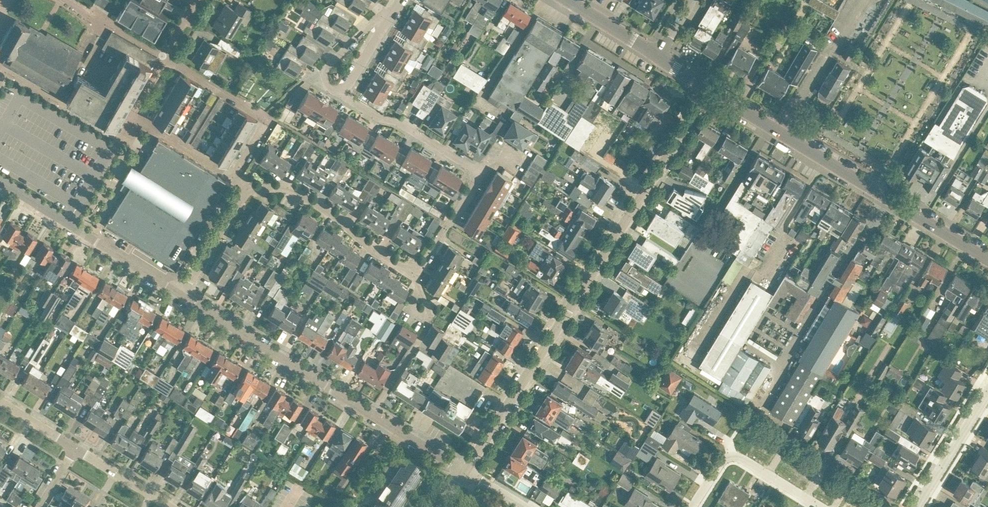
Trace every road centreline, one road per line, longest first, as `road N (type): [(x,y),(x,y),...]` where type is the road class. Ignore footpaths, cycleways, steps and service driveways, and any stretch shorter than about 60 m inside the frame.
road 1 (tertiary): [(465,472),(710,89)]
road 2 (residential): [(465,472),(180,294)]
road 3 (tertiary): [(987,258),(710,89)]
road 4 (residential): [(180,294),(0,181)]
road 5 (residential): [(449,224),(475,184),(471,167),(343,94)]
road 6 (residential): [(413,270),(291,188),(247,191)]
road 7 (residential): [(692,506),(731,458),(820,506)]
road 8 (residential): [(987,394),(916,506)]
road 9 (residential): [(247,191),(180,294)]

